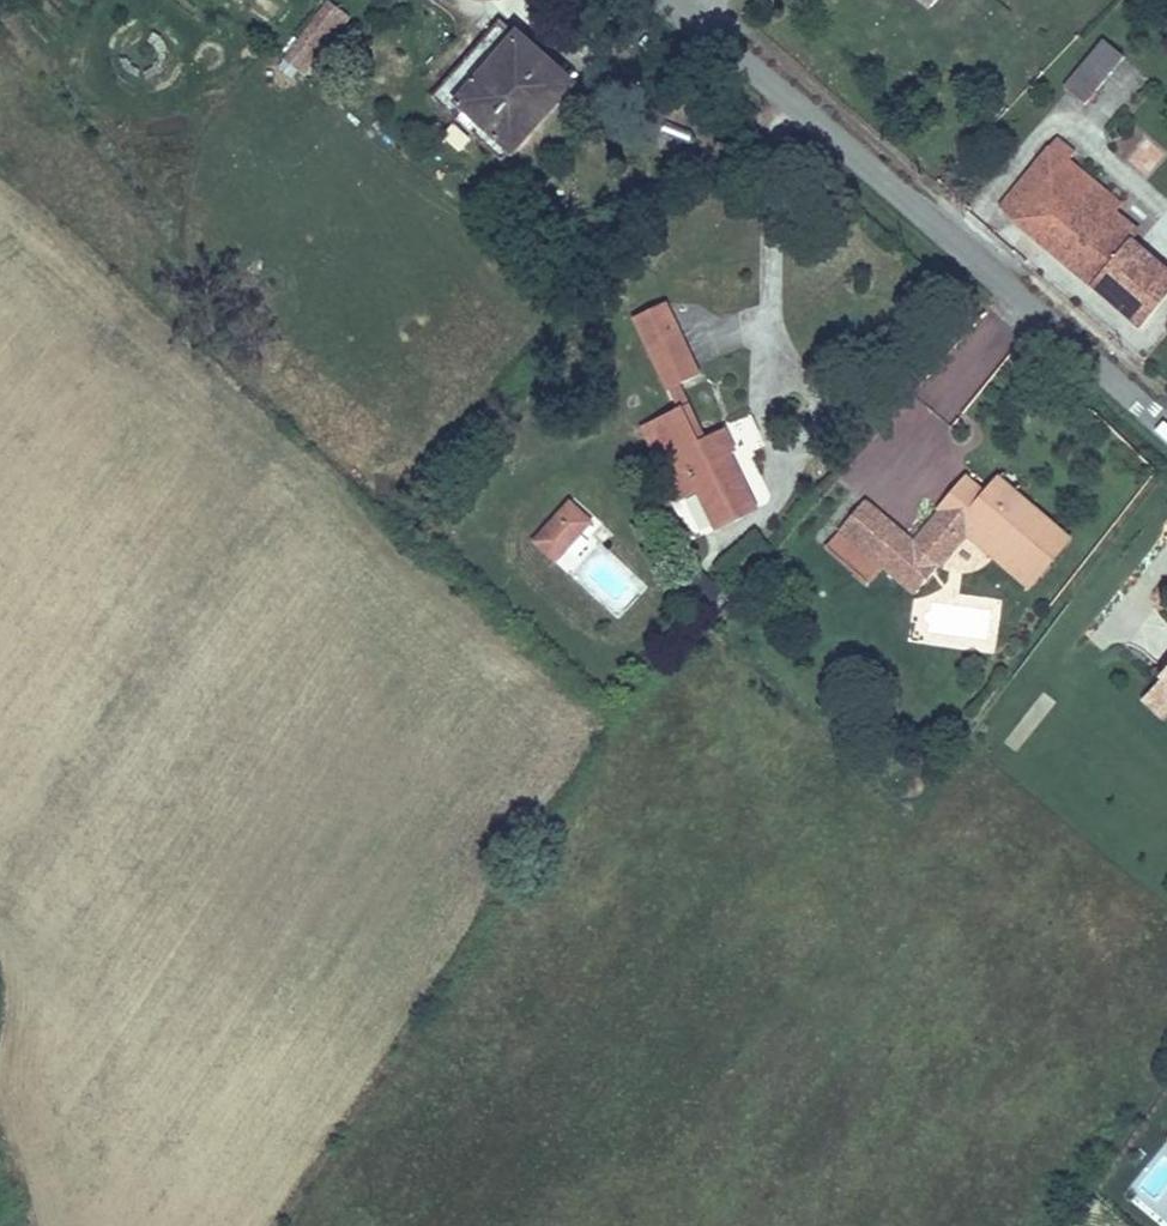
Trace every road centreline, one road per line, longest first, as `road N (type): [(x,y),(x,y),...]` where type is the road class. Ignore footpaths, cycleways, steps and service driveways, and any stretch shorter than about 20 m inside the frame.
road 1 (tertiary): [(661,0),(827,129),(1166,422)]

